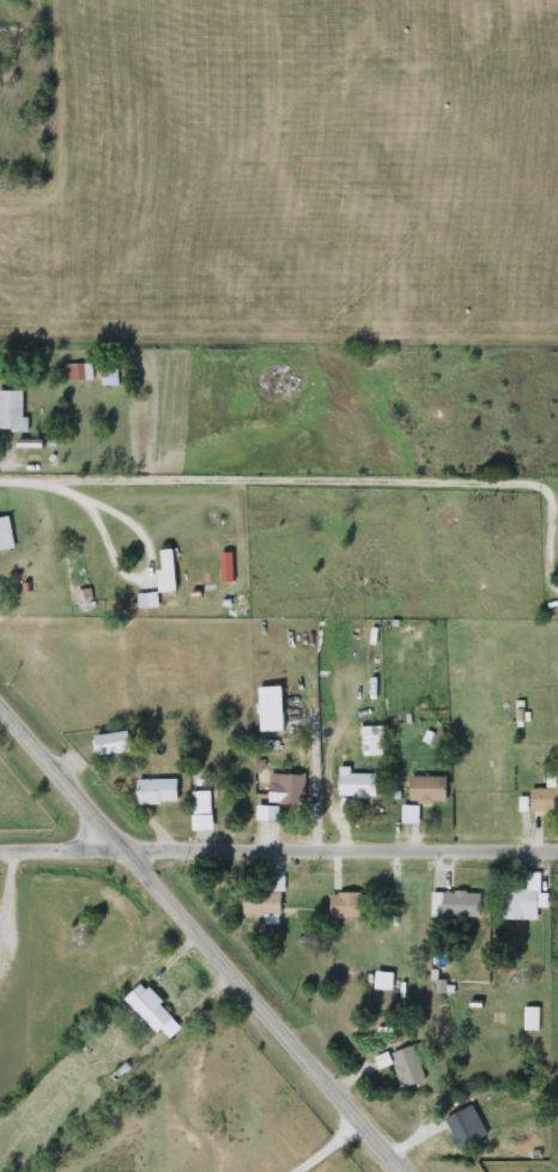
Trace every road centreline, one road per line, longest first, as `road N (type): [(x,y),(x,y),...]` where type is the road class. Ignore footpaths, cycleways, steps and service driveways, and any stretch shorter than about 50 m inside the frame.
road 1 (tertiary): [(412,1171),(0,697)]
road 2 (residential): [(557,850),(131,847)]
road 3 (residential): [(131,847),(0,849)]

